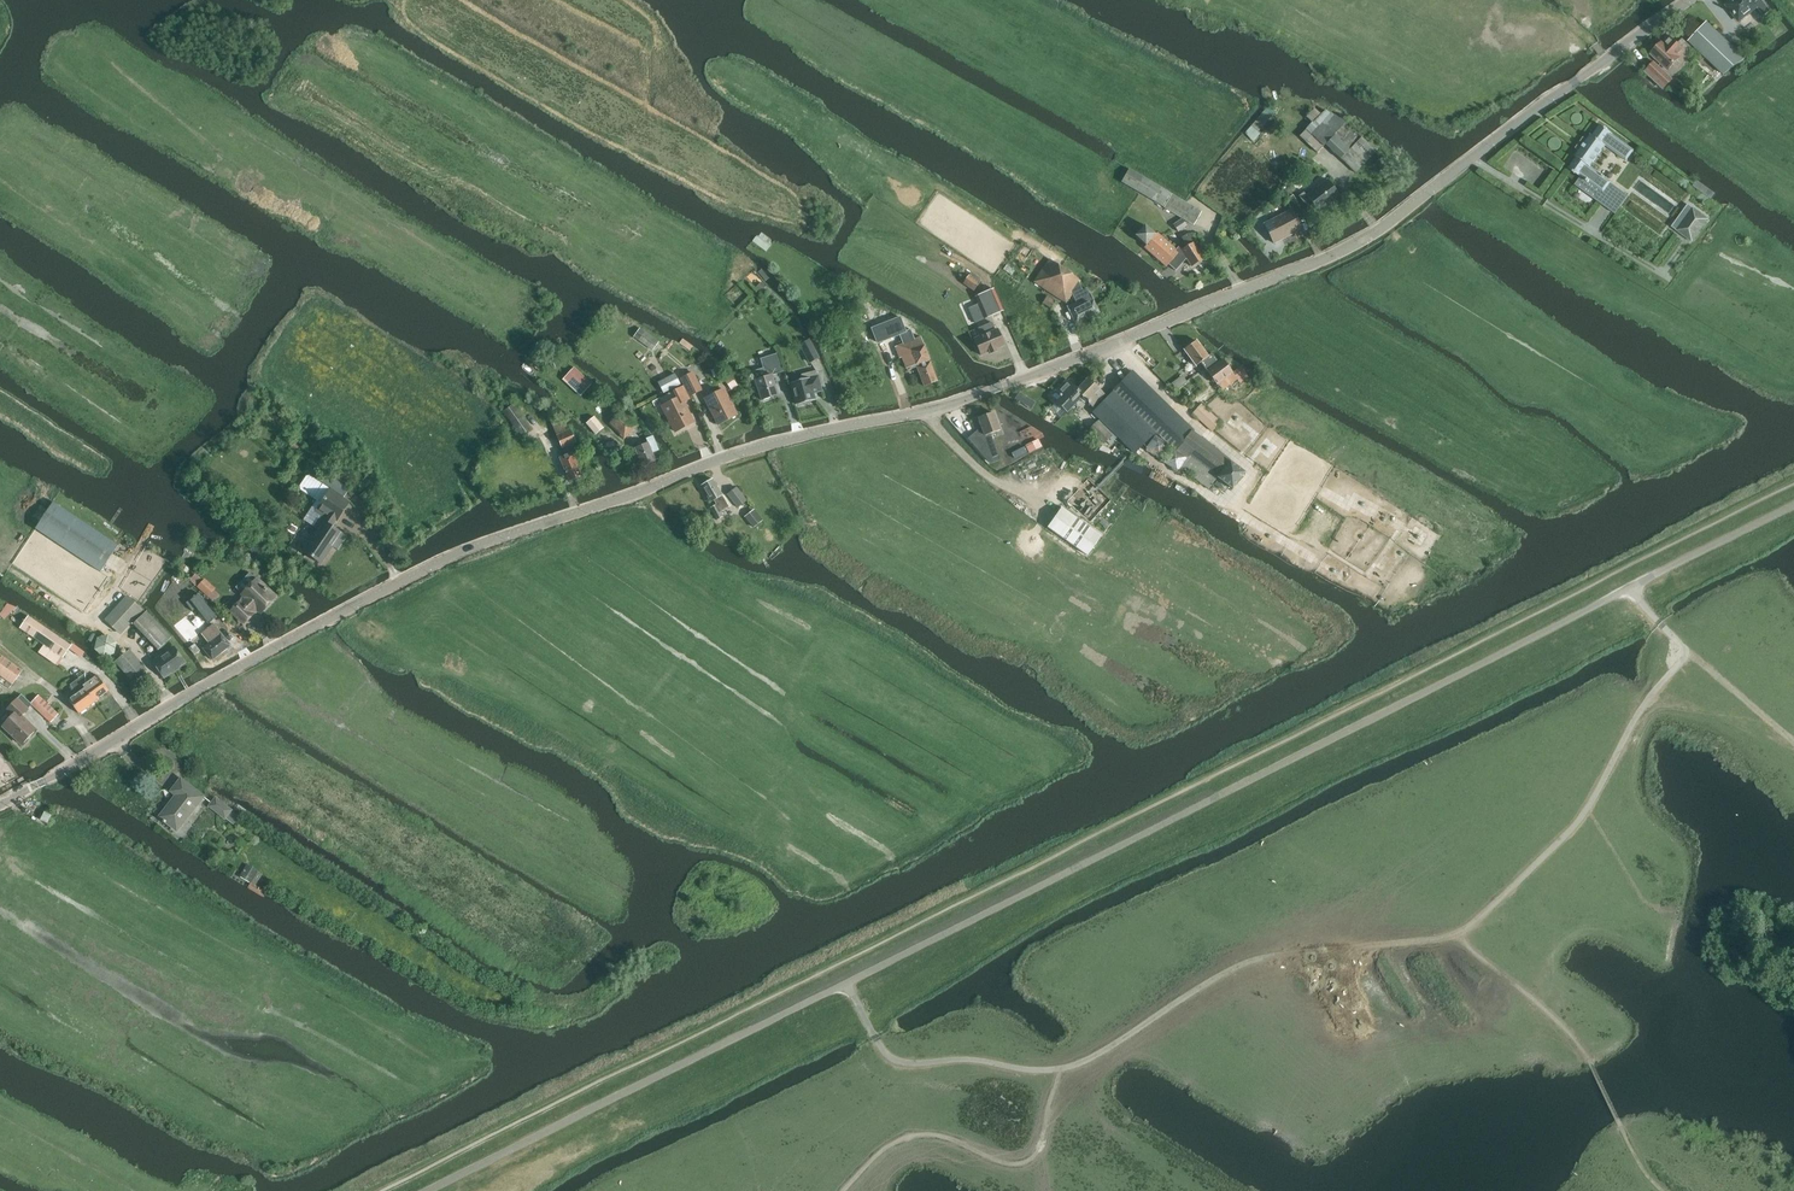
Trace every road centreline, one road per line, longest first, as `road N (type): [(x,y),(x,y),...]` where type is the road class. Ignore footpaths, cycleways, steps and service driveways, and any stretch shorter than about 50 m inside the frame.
road 1 (tertiary): [(0,806),(456,557),(738,454),(942,409),(1310,271),(1363,245),(1694,0)]
road 2 (track): [(1690,652),(1643,710),(1589,810),(1476,923),(1438,939),(1233,966),(1063,1070)]
road 3 (track): [(1063,1070),(894,1057),(847,982)]
road 4 (track): [(1793,742),(1690,652)]

